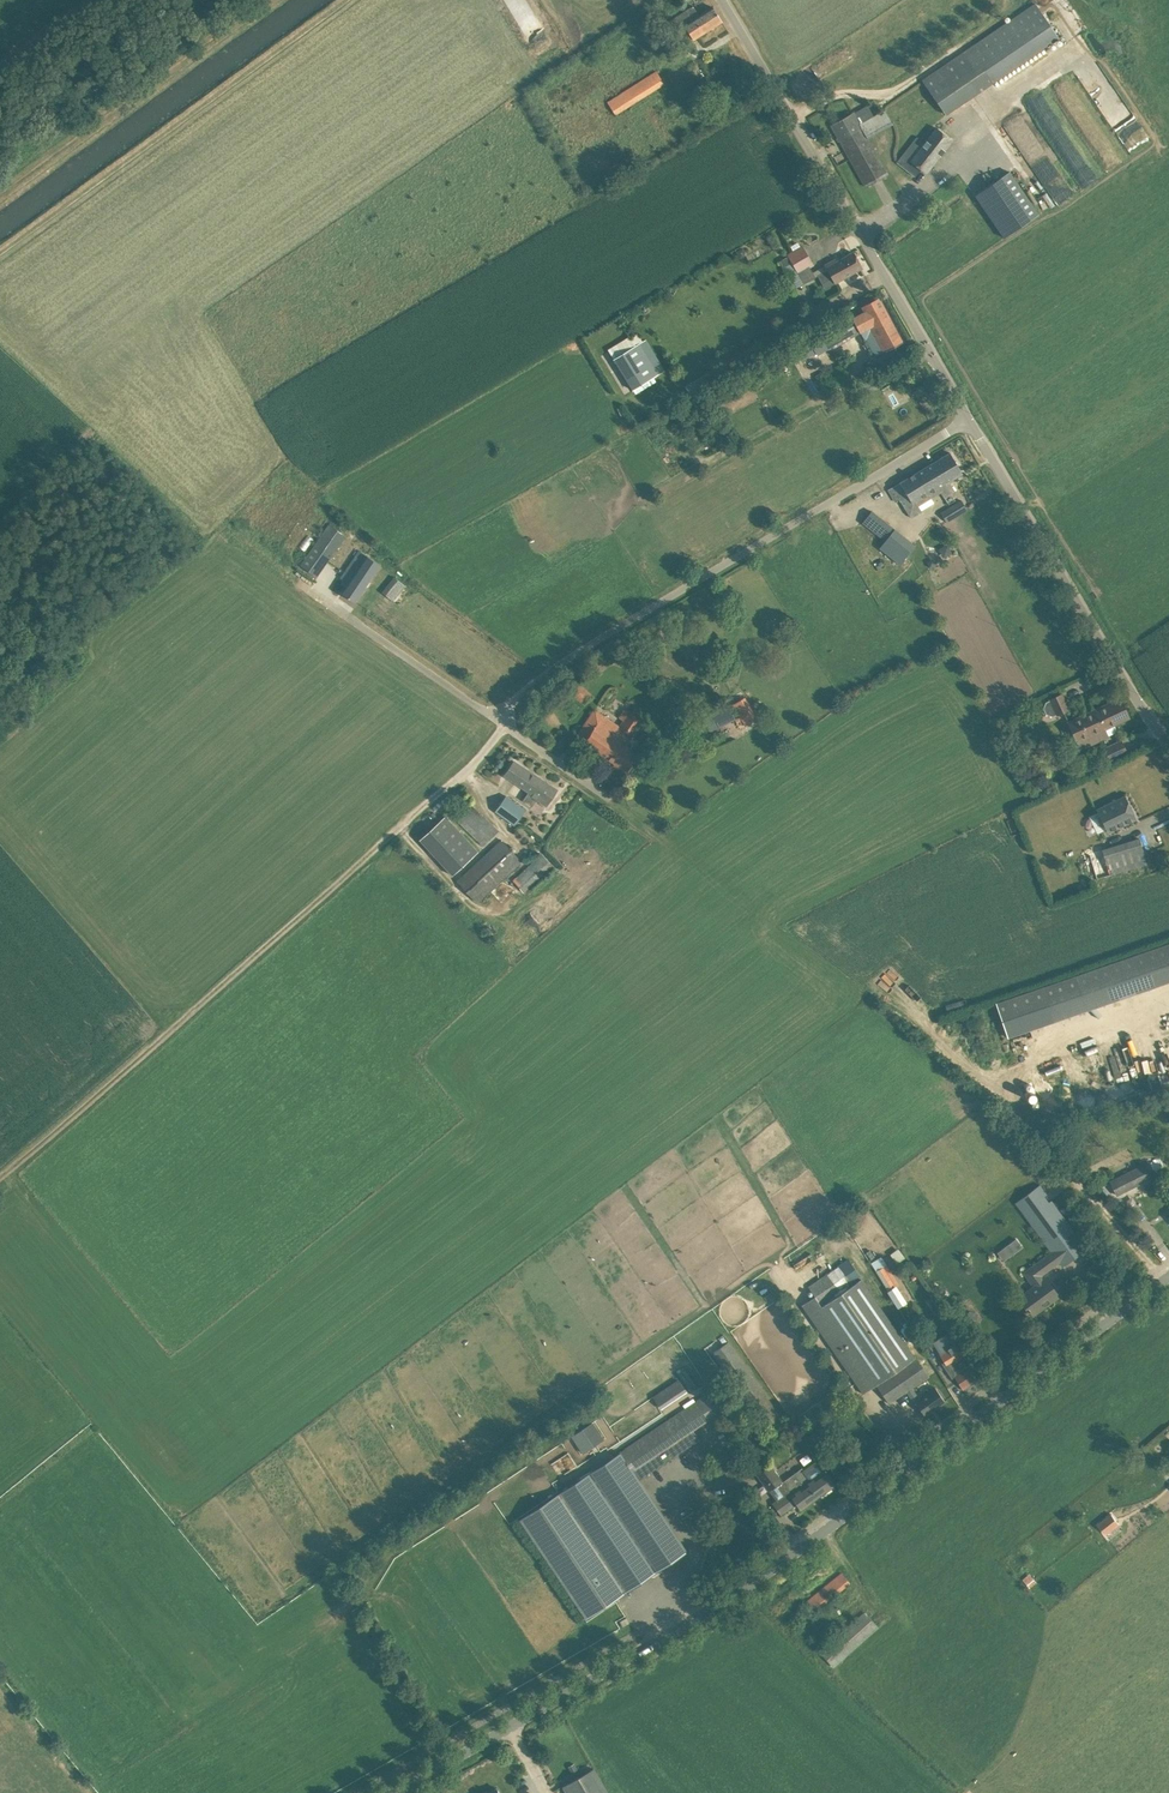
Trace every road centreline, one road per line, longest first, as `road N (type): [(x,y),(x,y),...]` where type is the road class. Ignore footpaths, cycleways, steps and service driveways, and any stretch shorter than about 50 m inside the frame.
road 1 (tertiary): [(396,1792),(750,1585),(1168,1277)]
road 2 (track): [(501,722),(500,734),(470,768),(0,1183)]
road 3 (unclassified): [(501,722),(542,675),(614,629),(971,420)]
road 4 (unclassified): [(971,420),(725,0)]
road 5 (track): [(0,253),(350,0)]
road 6 (unclassified): [(1168,747),(1095,641),(971,420)]
road 7 (track): [(0,197),(267,0)]
road 8 (track): [(299,583),(501,722)]
road 9 (track): [(609,797),(501,722)]

